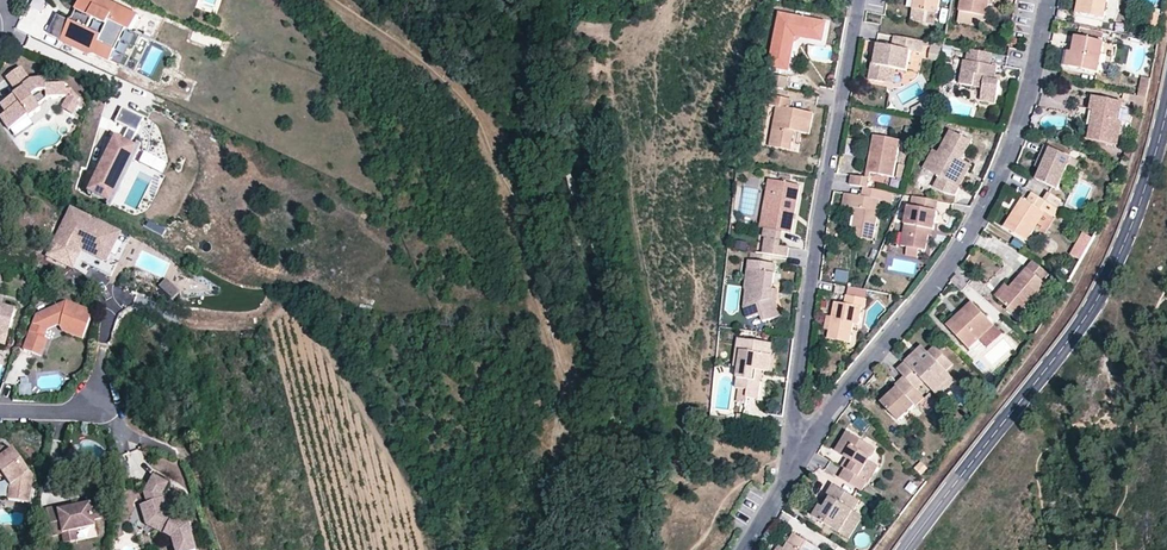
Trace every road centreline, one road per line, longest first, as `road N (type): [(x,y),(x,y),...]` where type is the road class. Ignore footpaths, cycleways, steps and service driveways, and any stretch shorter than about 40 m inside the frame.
road 1 (track): [(550,549),(566,497),(568,389),(510,204),(475,120),(421,61),(330,0)]
road 2 (residential): [(1048,0),(1010,154),(948,267),(841,392),(791,477)]
road 3 (tertiary): [(1166,113),(1099,292),(908,549)]
road 4 (residential): [(859,0),(818,210),(791,477)]

